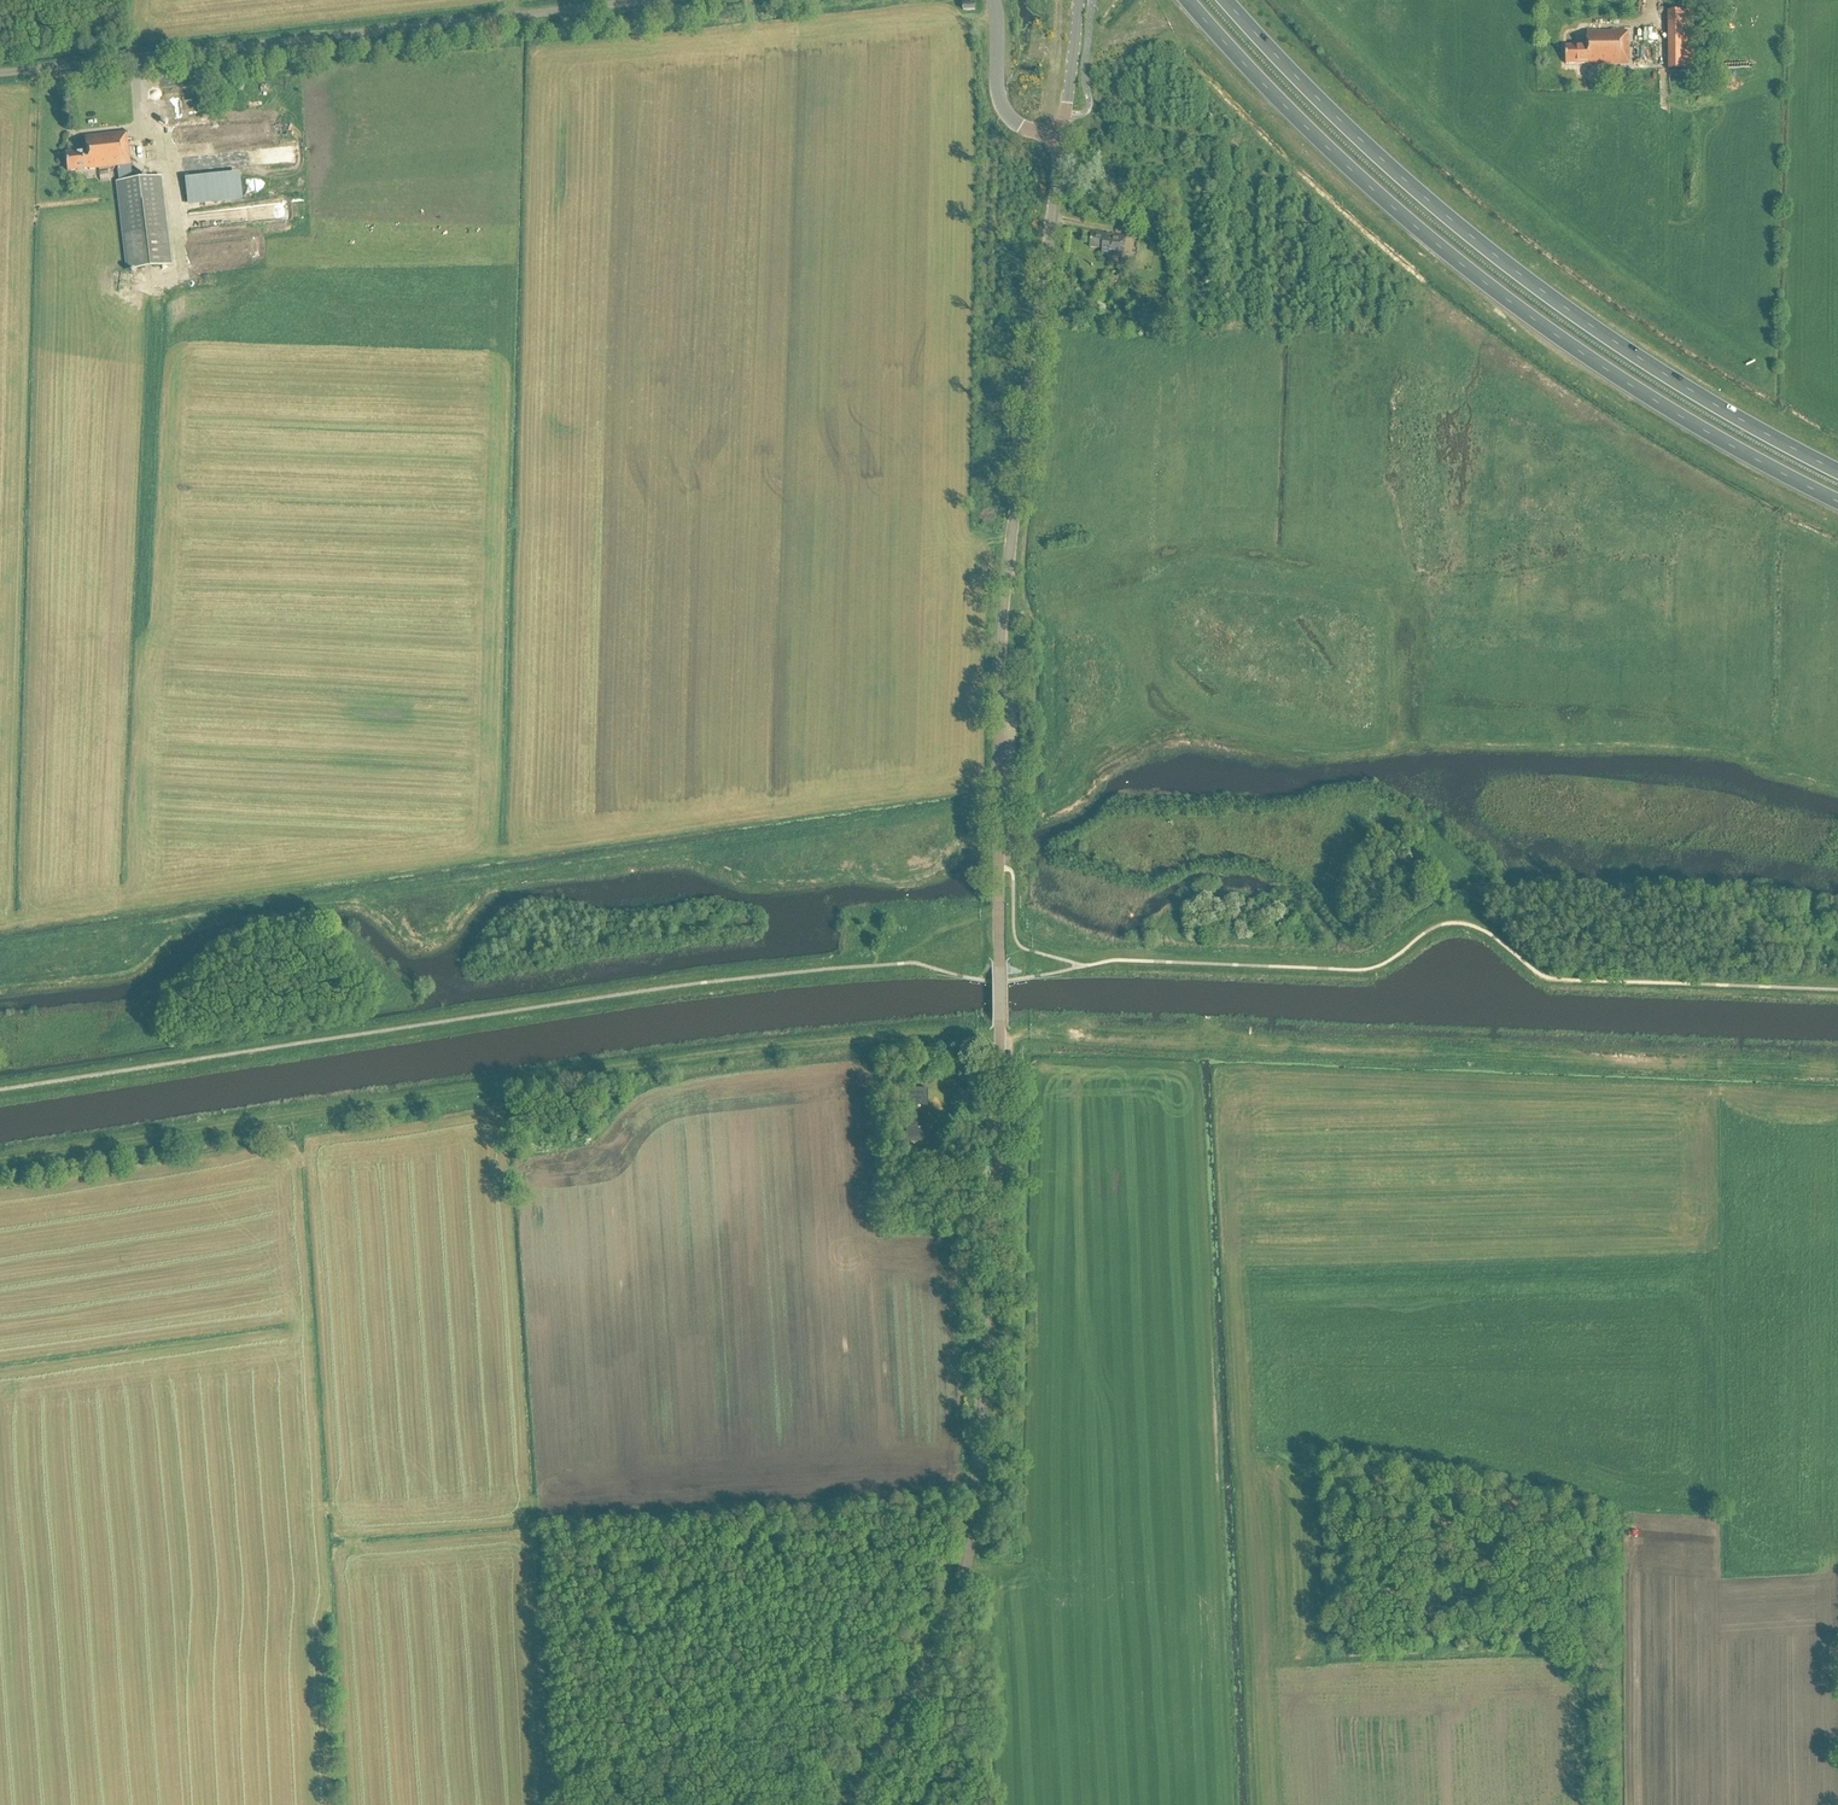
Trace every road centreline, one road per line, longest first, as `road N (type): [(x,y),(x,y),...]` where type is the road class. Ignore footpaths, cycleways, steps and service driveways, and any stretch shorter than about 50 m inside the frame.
road 1 (tertiary): [(839,1804),(925,1666),(958,1575),(970,1510),(999,1022),(998,575),(1061,137)]
road 2 (trunk): [(1188,0),(1330,149),(1462,265),(1705,431),(1837,501)]
road 3 (trunk): [(1837,471),(1640,359),(1489,251),(1327,108),(1225,0)]
road 4 (unclassified): [(0,72),(629,0)]
road 5 (unclassified): [(992,0),(1005,112),(1030,130),(1061,137)]
road 6 (tertiary): [(1061,137),(1080,0)]

